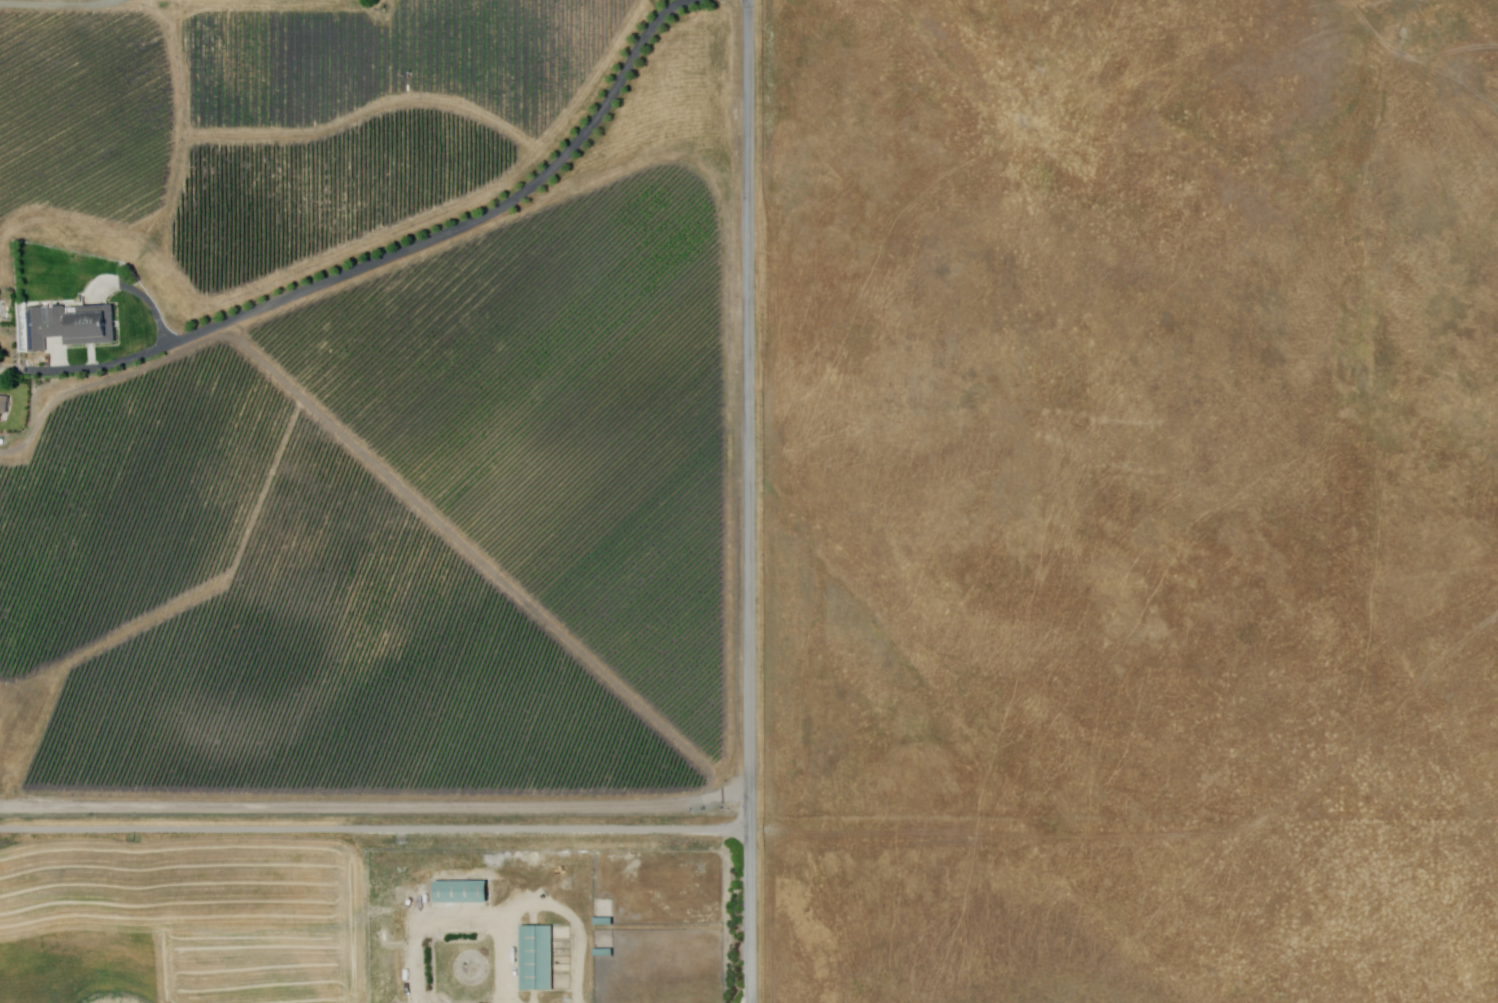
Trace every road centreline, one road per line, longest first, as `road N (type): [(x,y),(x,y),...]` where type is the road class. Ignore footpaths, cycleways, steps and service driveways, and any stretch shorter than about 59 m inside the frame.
road 1 (residential): [(749,1002),(749,0)]
road 2 (residential): [(0,828),(750,829)]

